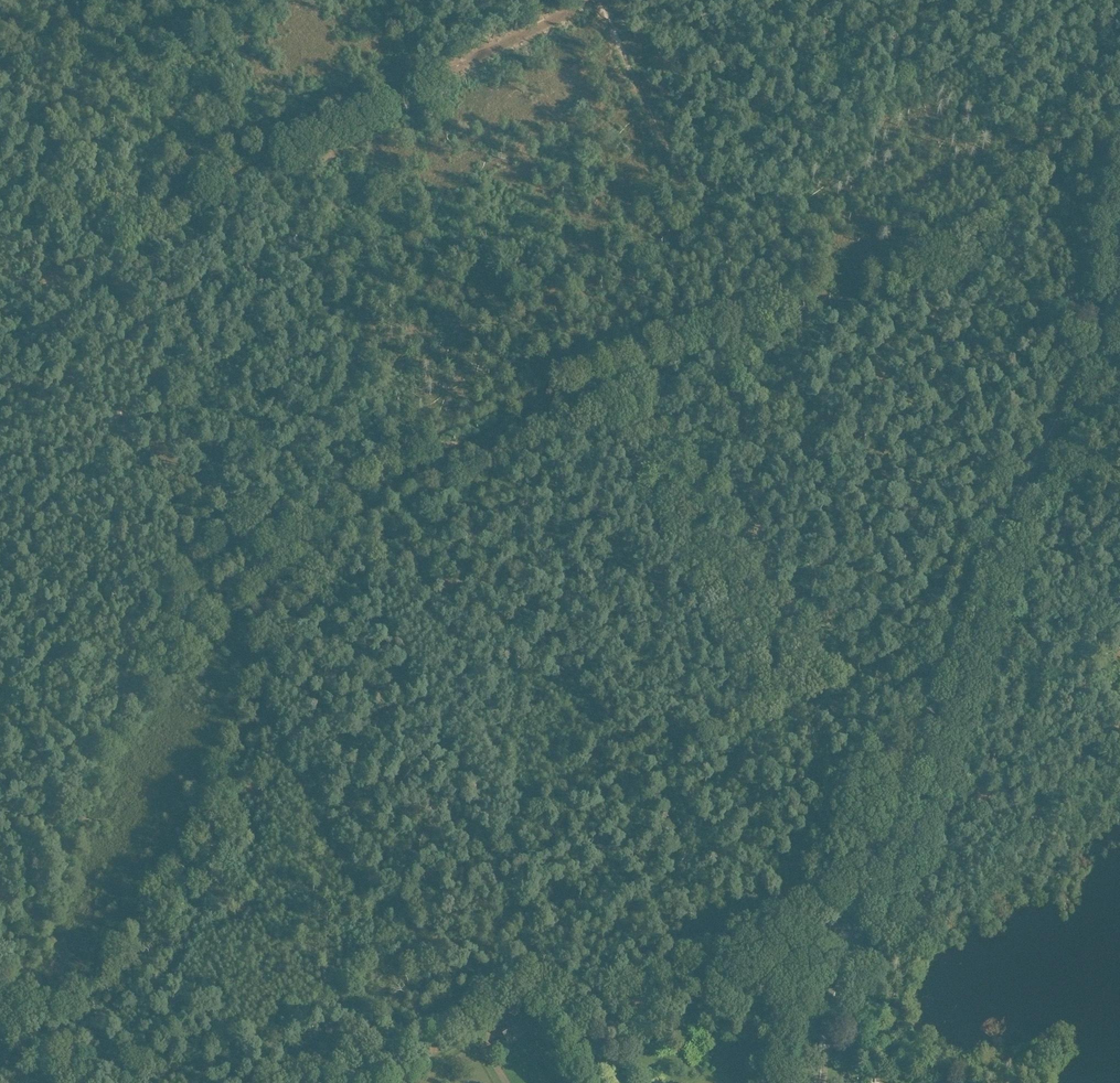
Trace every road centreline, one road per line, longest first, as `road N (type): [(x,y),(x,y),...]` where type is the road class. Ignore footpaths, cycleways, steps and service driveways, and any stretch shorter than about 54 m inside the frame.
road 1 (secondary): [(820,1082),(832,1005),(954,634),(984,554),(1042,442)]
road 2 (secondary): [(1042,442),(1100,320),(1119,255)]
road 3 (track): [(87,1082),(0,992)]

